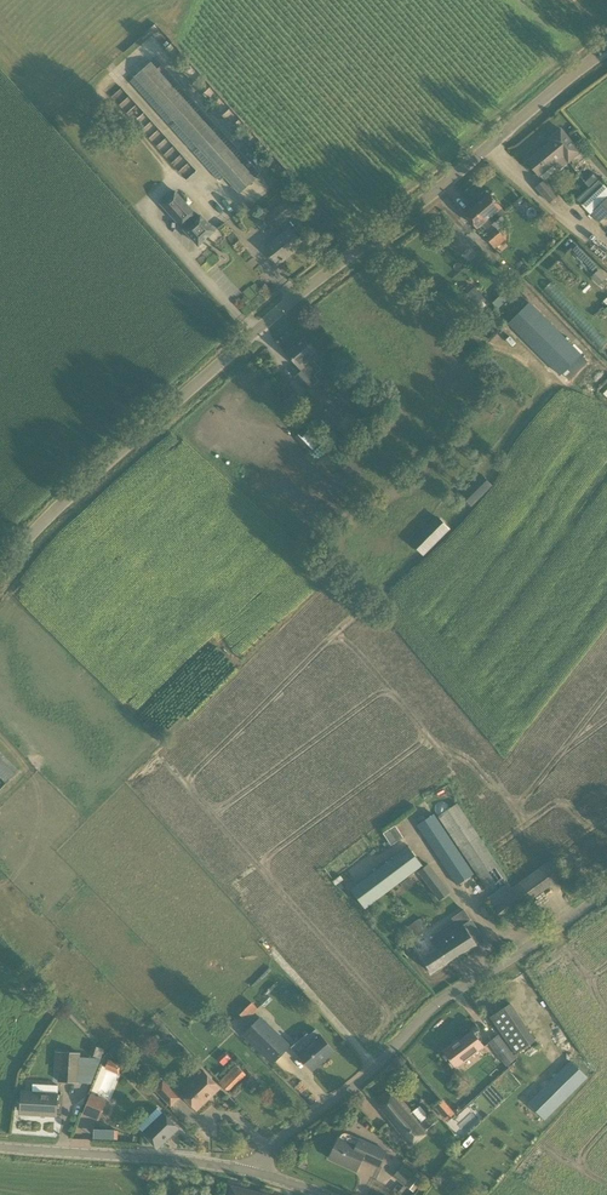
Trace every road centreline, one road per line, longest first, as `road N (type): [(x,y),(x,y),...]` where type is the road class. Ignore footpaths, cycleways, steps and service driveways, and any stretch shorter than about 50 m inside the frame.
road 1 (unclassified): [(0,570),(40,521),(320,267),(606,47)]
road 2 (unclassified): [(255,1174),(277,1143),(375,1070),(449,997),(606,892)]
road 3 (unclassified): [(255,1174),(0,1149)]

